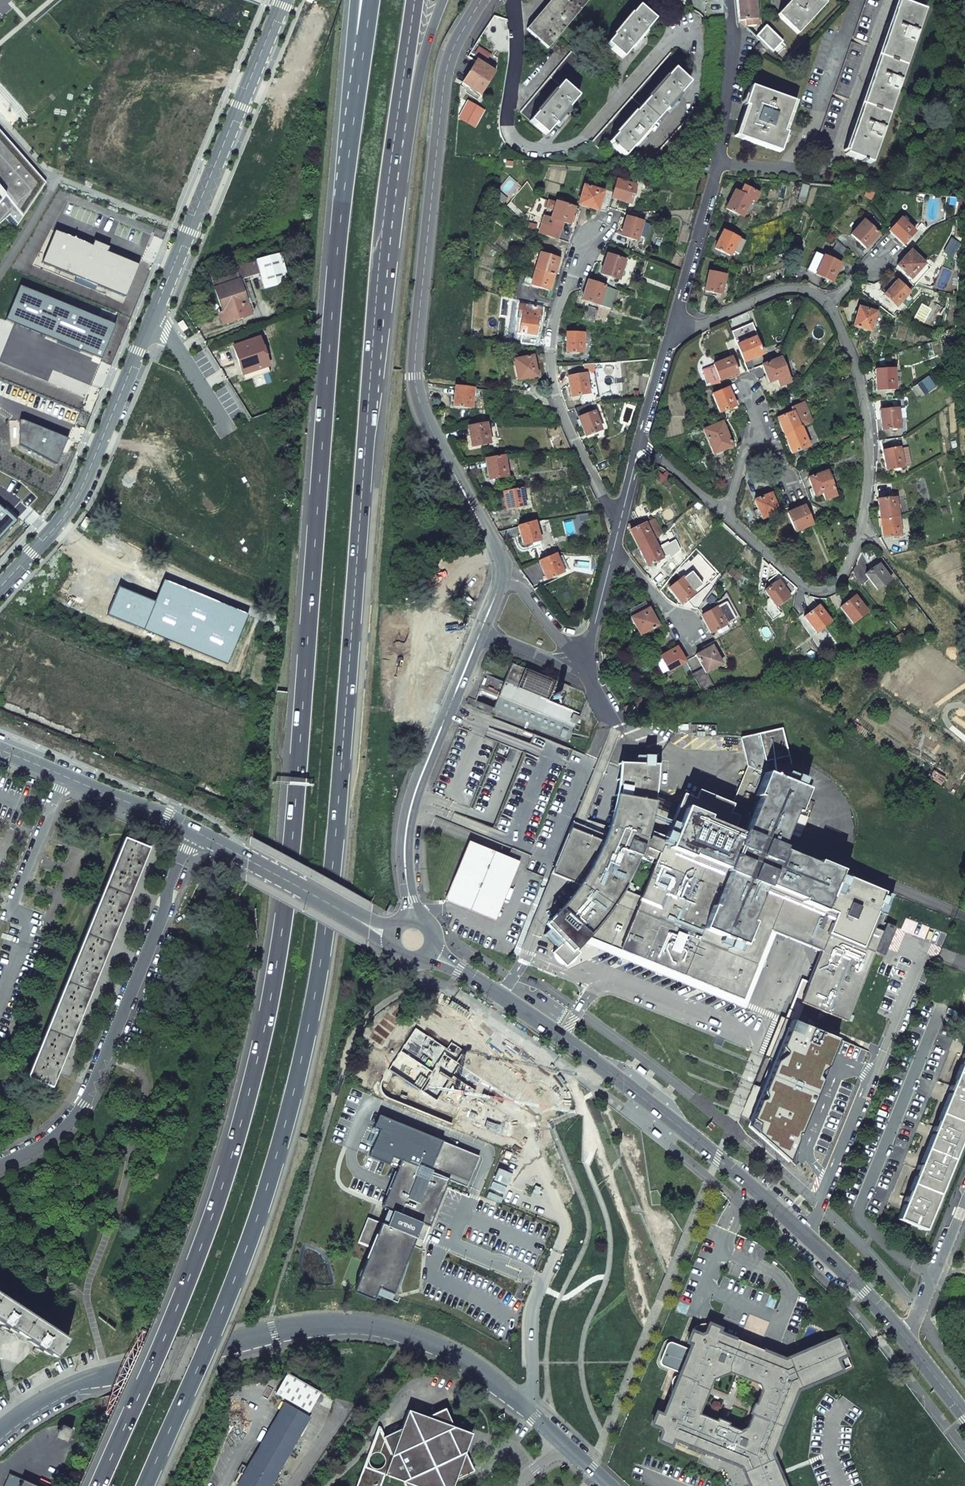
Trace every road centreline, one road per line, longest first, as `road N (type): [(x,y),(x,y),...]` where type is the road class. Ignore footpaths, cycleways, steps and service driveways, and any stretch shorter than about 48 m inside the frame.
road 1 (trunk): [(347,146),(289,847),(266,1006),(228,1157),(177,1304),(95,1485)]
road 2 (trunk): [(150,1485),(276,1167),(314,1013),(400,160)]
road 3 (tertiary): [(431,952),(591,1058),(719,1158),(905,1336)]
road 4 (residential): [(0,1435),(88,1385),(313,1325),(369,1326),(455,1354),(555,1436)]
road 5 (residential): [(482,0),(443,84),(415,376),(428,419),(504,565)]
road 6 (residential): [(828,303),(855,363),(870,460),(861,527),(843,575),(827,591),(806,589),(727,517)]
road 7 (residential): [(0,1165),(54,1138),(87,1100),(193,831)]
road 8 (residential): [(731,0),(733,50),(718,164),(669,340)]
road 9 (residential): [(610,217),(579,249),(559,297),(550,373),(568,427),(620,524)]
road 10 (unclassified): [(154,314),(283,0)]
road 11 (unclassified): [(0,587),(76,498),(154,314)]
road 12 (residential): [(481,634),(412,801),(404,846),(413,918)]
road 13 (residential): [(64,776),(11,911),(31,920),(0,995)]
road 14 (tertiary): [(193,831),(390,936)]
road 15 (residential): [(669,340),(779,291),(808,291),(828,303)]
road 16 (trunk): [(400,160),(444,0)]
road 17 (trunk): [(400,160),(415,0)]
road 18 (residential): [(905,1336),(964,1197)]
road 19 (trunk): [(368,0),(347,146)]
road 20 (trunk): [(356,0),(347,146)]
road 21 (tertiary): [(64,776),(193,831)]
road 22 (residential): [(154,314),(228,426)]
road 23 (residential): [(581,667),(504,565)]
road 24 (residential): [(614,550),(696,643)]
road 25 (residential): [(614,550),(581,667)]

